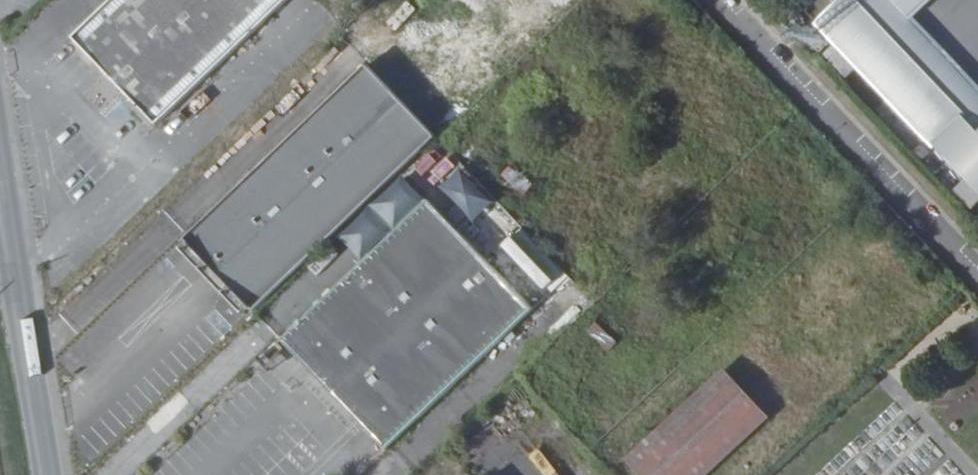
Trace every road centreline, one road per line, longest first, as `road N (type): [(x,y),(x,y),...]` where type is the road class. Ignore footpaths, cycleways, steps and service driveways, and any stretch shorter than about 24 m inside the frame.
road 1 (residential): [(718,0),(977,275)]
road 2 (residential): [(52,474),(0,147)]

